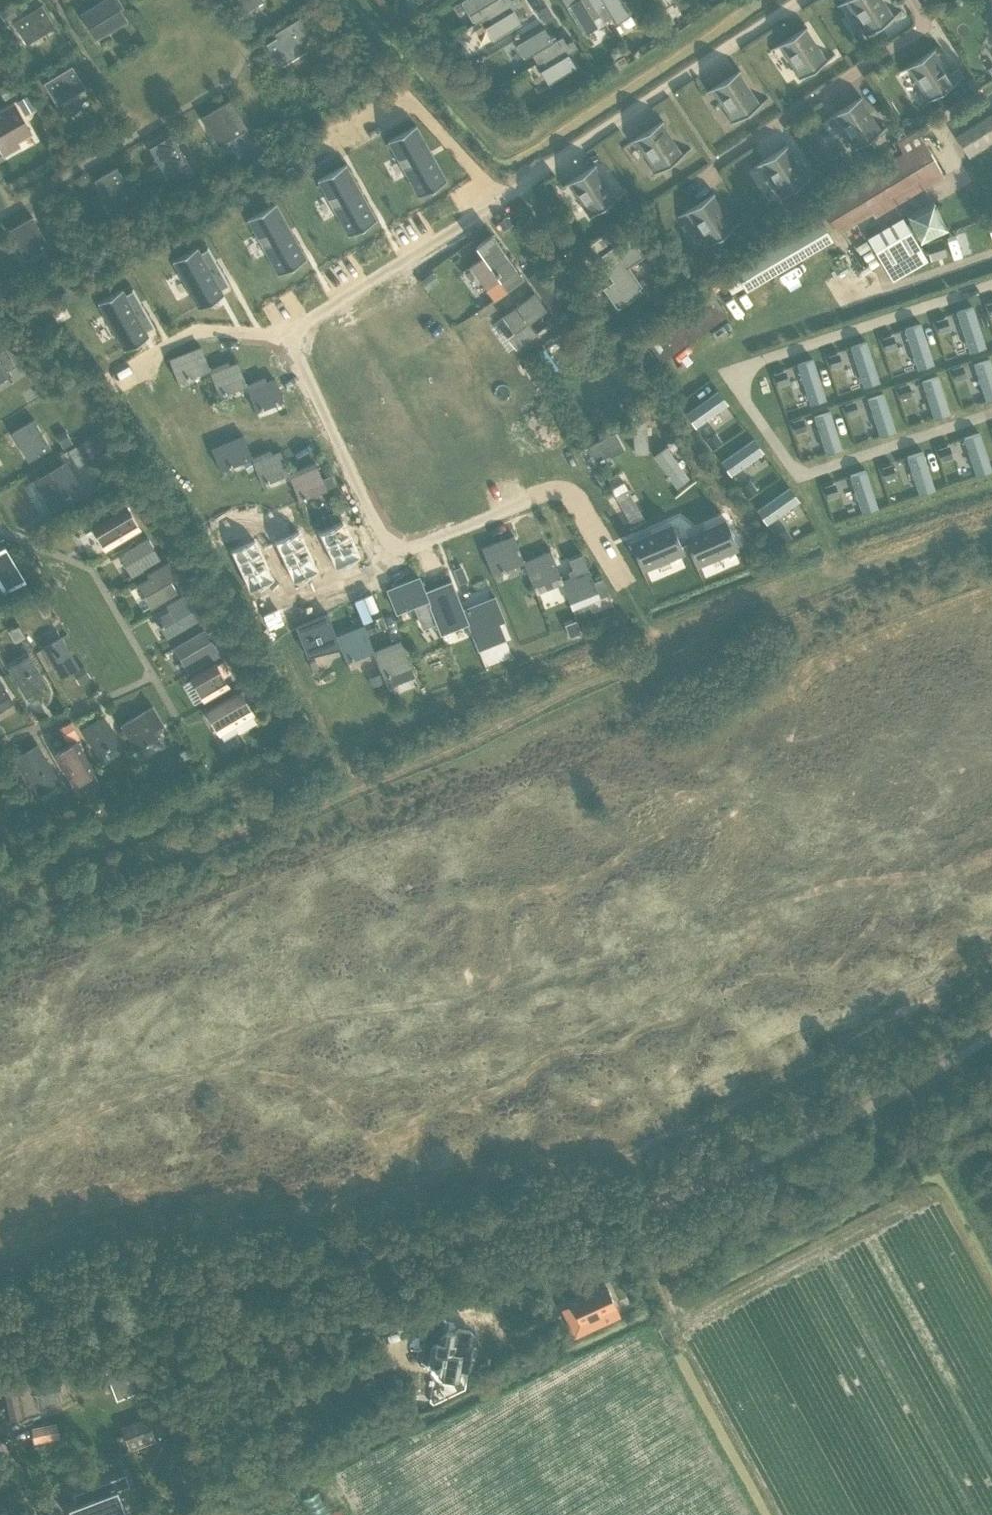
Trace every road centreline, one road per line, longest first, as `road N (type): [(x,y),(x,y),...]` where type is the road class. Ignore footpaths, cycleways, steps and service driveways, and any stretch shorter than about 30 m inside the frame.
road 1 (track): [(361,1340),(249,1359),(174,1358),(129,1321),(116,1289)]
road 2 (residential): [(0,1329),(64,1298),(151,1285)]
road 3 (track): [(680,1325),(639,1209)]

